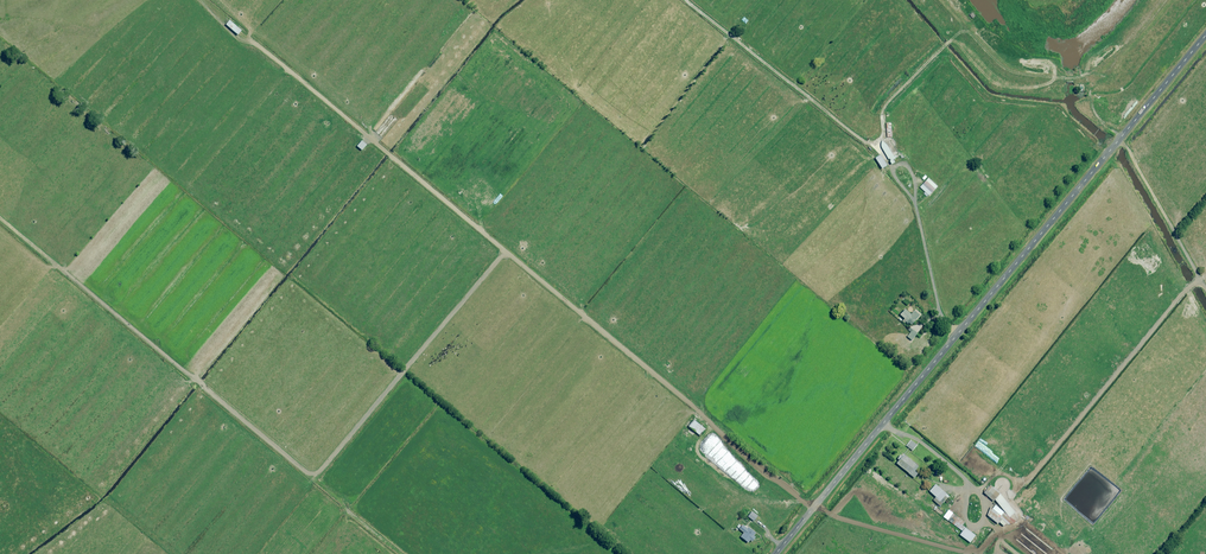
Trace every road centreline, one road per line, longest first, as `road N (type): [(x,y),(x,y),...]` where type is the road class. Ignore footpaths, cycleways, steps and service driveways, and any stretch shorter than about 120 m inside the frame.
road 1 (unclassified): [(776,553),(1205,35)]
road 2 (track): [(814,508),(372,143)]
road 3 (track): [(0,222),(401,553)]
road 4 (track): [(1064,553),(1025,523),(1000,530),(987,522),(978,490),(884,423)]

